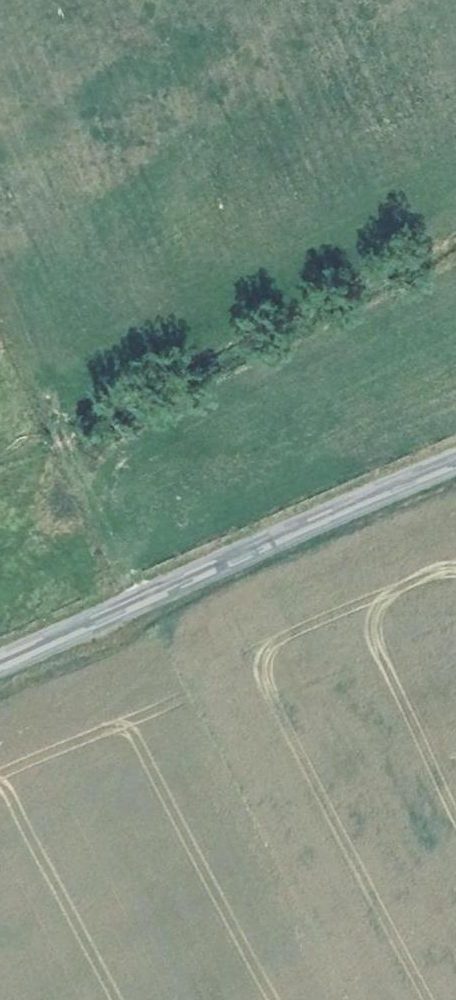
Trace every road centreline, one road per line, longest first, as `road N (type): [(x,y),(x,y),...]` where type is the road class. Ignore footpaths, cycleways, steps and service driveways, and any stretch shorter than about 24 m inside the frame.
road 1 (tertiary): [(455,463),(0,666)]

